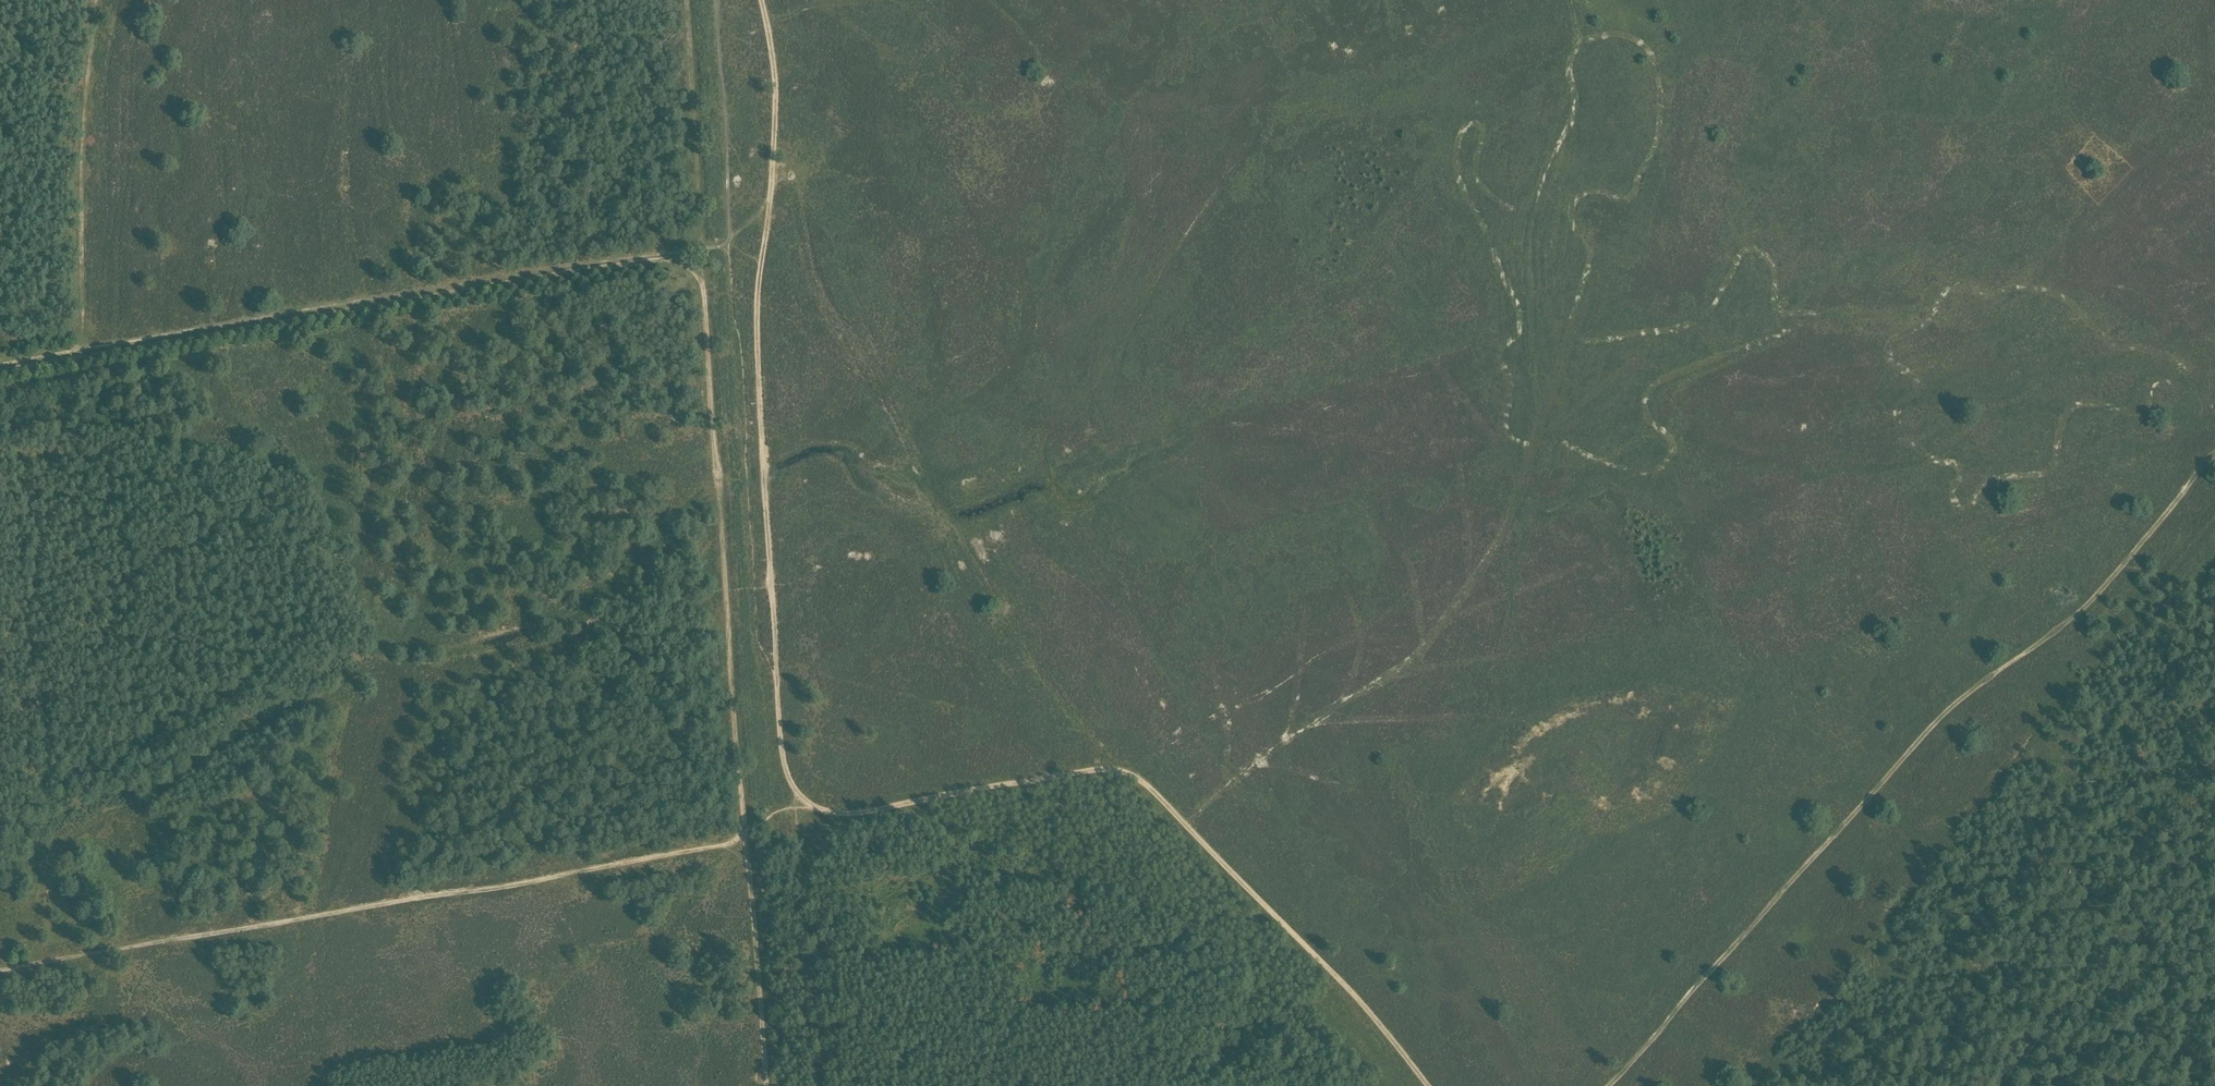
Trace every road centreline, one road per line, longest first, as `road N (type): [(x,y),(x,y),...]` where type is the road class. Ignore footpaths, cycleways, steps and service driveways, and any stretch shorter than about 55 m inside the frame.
road 1 (track): [(686,0),(744,833)]
road 2 (track): [(805,802),(843,815),(1096,770),(1133,774),(1360,1001),(1429,1085)]
road 3 (track): [(744,833),(725,846),(568,875),(0,972)]
road 4 (track): [(0,369),(704,250),(728,253)]
road 5 (track): [(770,206),(756,293),(776,675)]
road 6 (track): [(81,354),(84,122),(97,0)]
road 7 (track): [(1995,1085),(2214,807)]
road 8 (track): [(763,1085),(744,833)]
road 9 (track): [(762,0),(775,80),(770,206)]
road 10 (track): [(776,675),(785,768),(805,802)]

